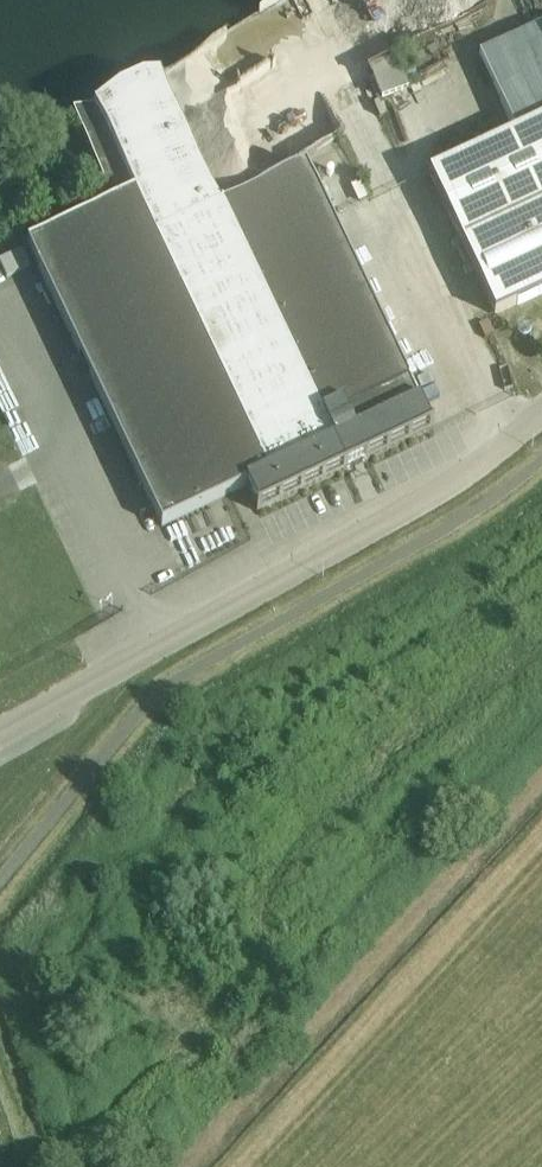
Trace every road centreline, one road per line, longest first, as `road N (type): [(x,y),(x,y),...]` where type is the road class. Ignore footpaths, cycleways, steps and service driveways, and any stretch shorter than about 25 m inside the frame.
road 1 (unclassified): [(0,730),(410,505),(541,408)]

